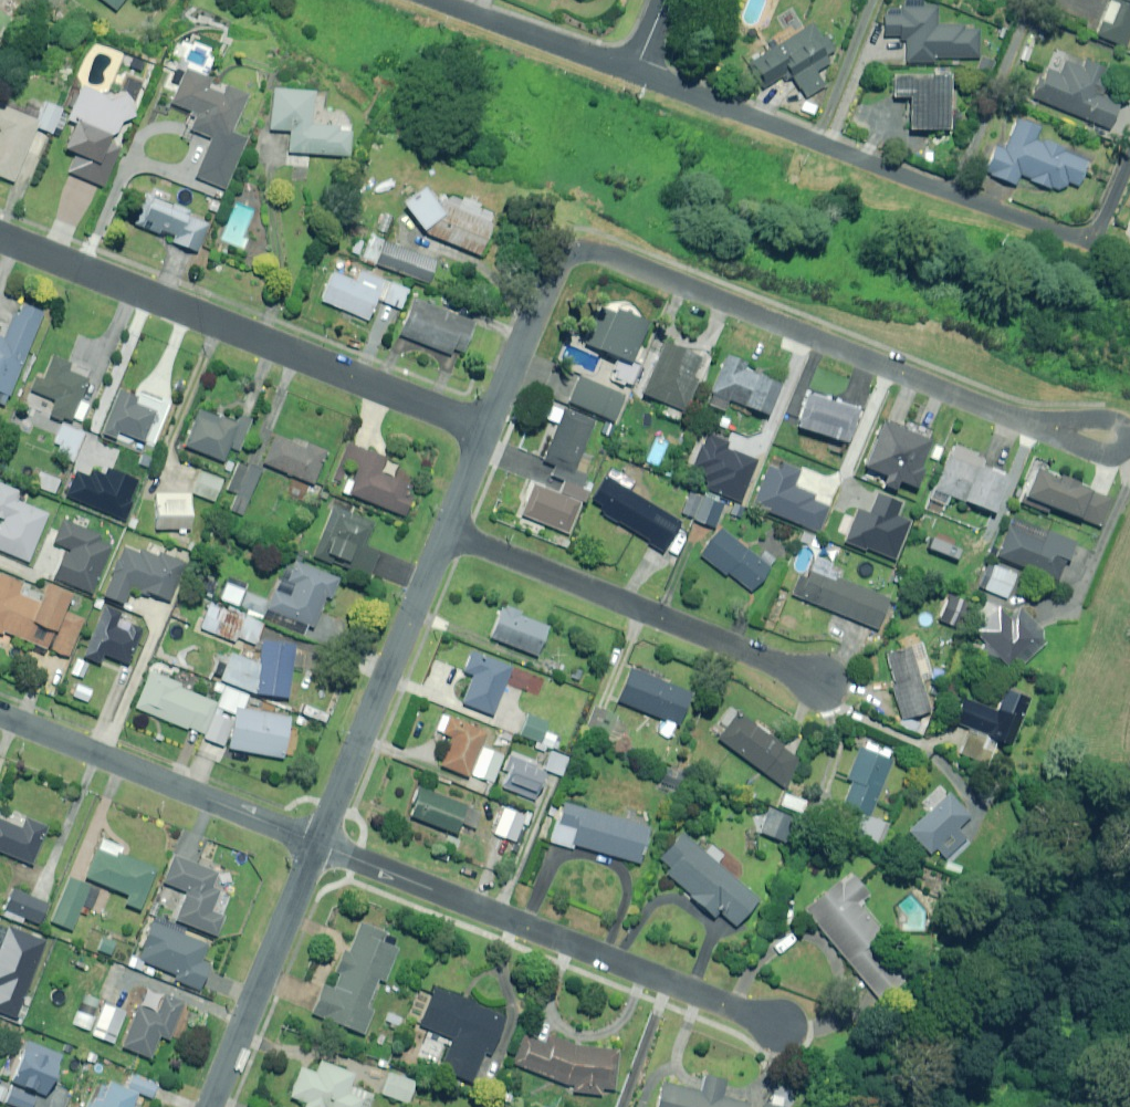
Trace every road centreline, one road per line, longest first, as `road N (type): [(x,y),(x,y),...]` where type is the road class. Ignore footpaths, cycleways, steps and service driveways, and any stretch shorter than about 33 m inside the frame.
road 1 (residential): [(487,431),(0,236)]
road 2 (residential): [(1025,423),(595,246),(569,251),(554,271)]
road 3 (residential): [(318,843),(781,1027)]
road 4 (residential): [(1097,245),(631,72)]
road 5 (residential): [(825,682),(447,534)]
road 6 (residential): [(0,714),(318,843)]
road 7 (residential): [(318,843),(447,534)]
road 8 (residential): [(210,1106),(318,843)]
road 9 (residential): [(631,72),(426,0)]
road 10 (residential): [(487,431),(554,271)]
road 11 (residential): [(1025,423),(1119,455),(1126,432),(1104,420)]

